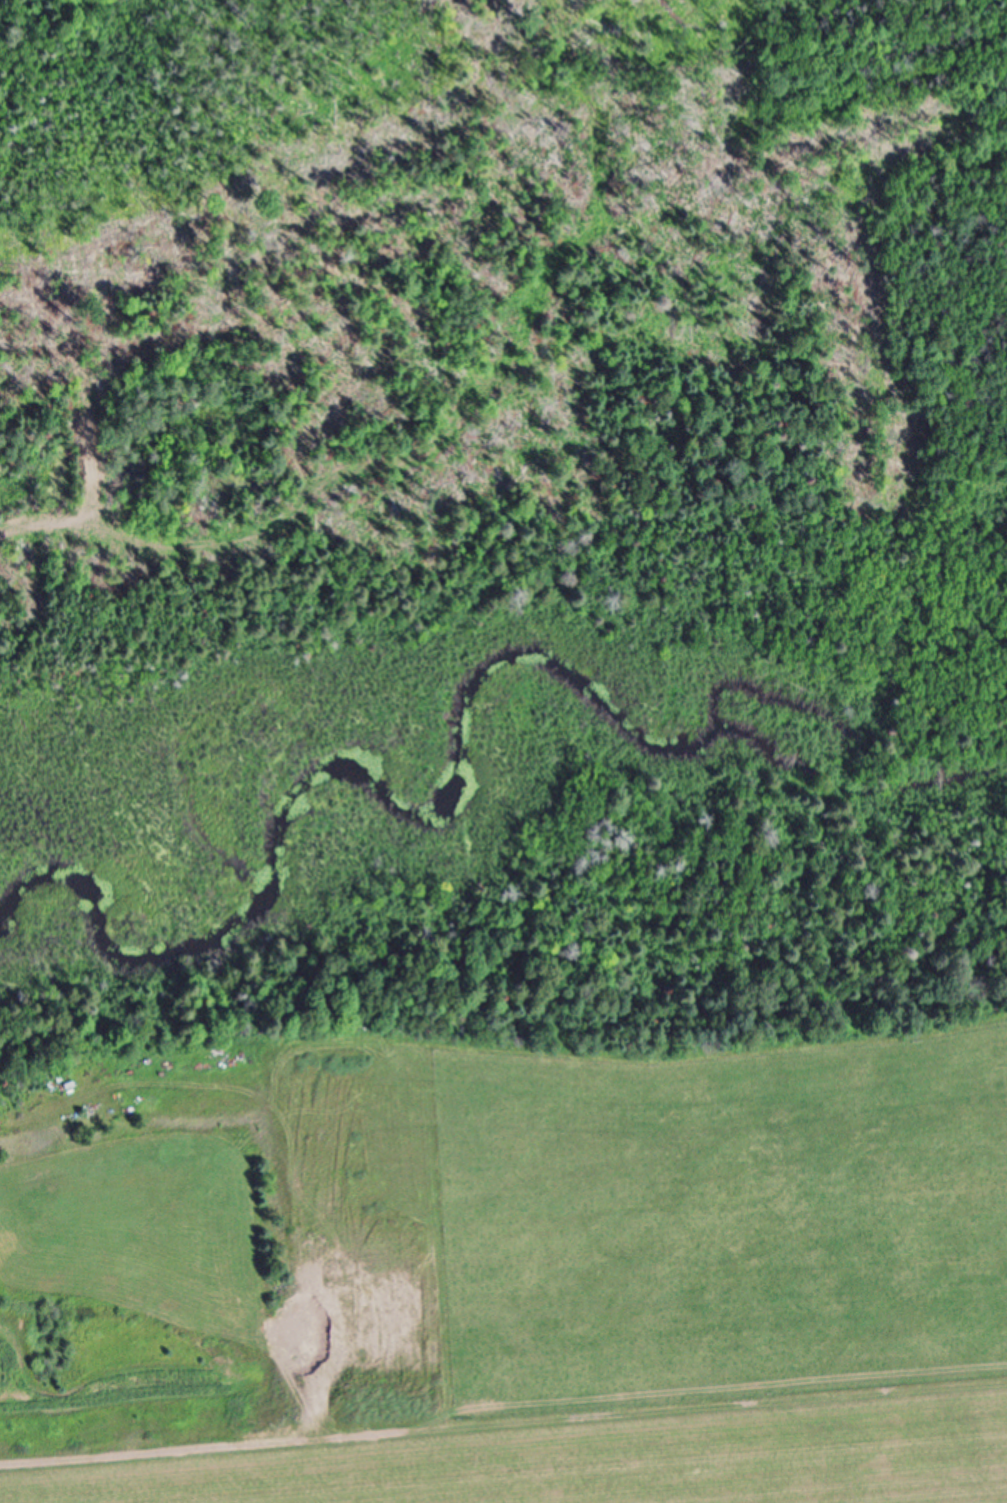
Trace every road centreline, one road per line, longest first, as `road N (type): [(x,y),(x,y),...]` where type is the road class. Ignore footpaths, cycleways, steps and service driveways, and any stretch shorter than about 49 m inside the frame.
road 1 (track): [(312,1443),(1006,1377)]

